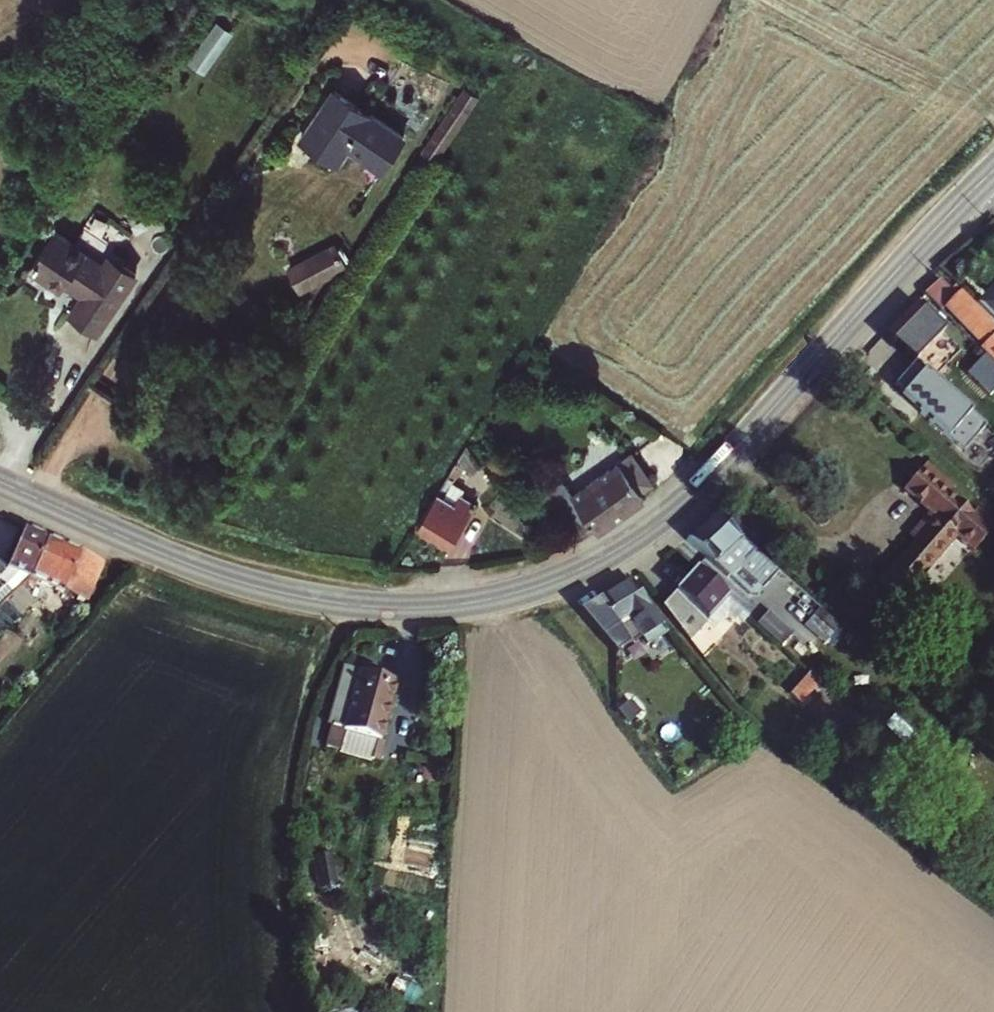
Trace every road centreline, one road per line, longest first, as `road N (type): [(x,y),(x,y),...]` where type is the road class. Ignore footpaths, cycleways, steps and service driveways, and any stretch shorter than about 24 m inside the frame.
road 1 (residential): [(993,170),(710,477),(617,550),(540,585),(455,606),(323,602),(197,568),(0,482)]

